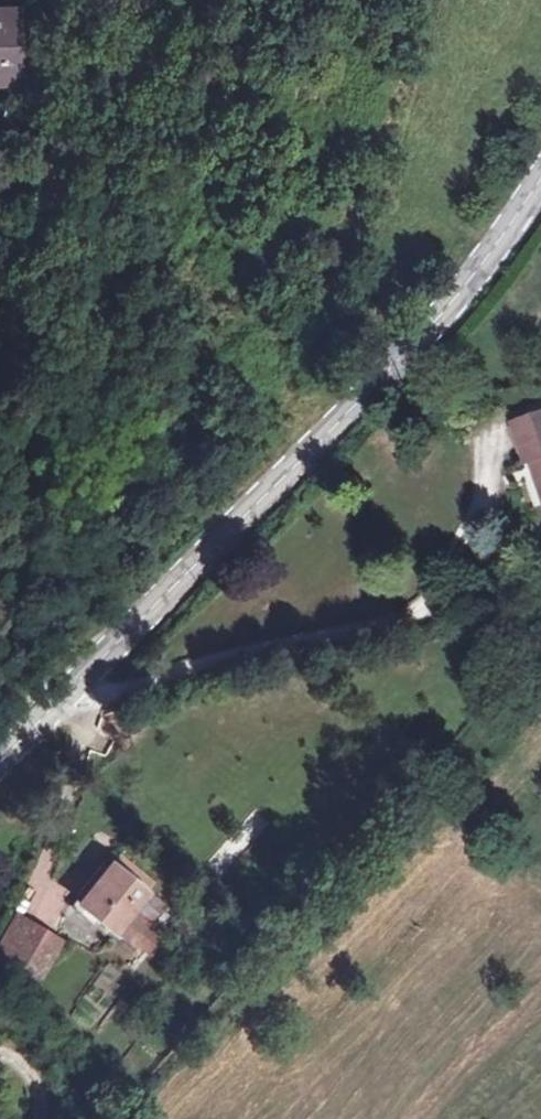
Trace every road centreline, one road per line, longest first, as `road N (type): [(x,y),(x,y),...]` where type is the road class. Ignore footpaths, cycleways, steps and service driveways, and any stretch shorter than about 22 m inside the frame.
road 1 (tertiary): [(0,760),(438,318),(540,174)]
road 2 (residential): [(103,0),(58,117),(27,271),(46,477),(41,534),(0,632)]
road 3 (track): [(540,556),(484,587),(81,703),(63,700)]
road 4 (track): [(492,441),(486,489),(426,604)]

